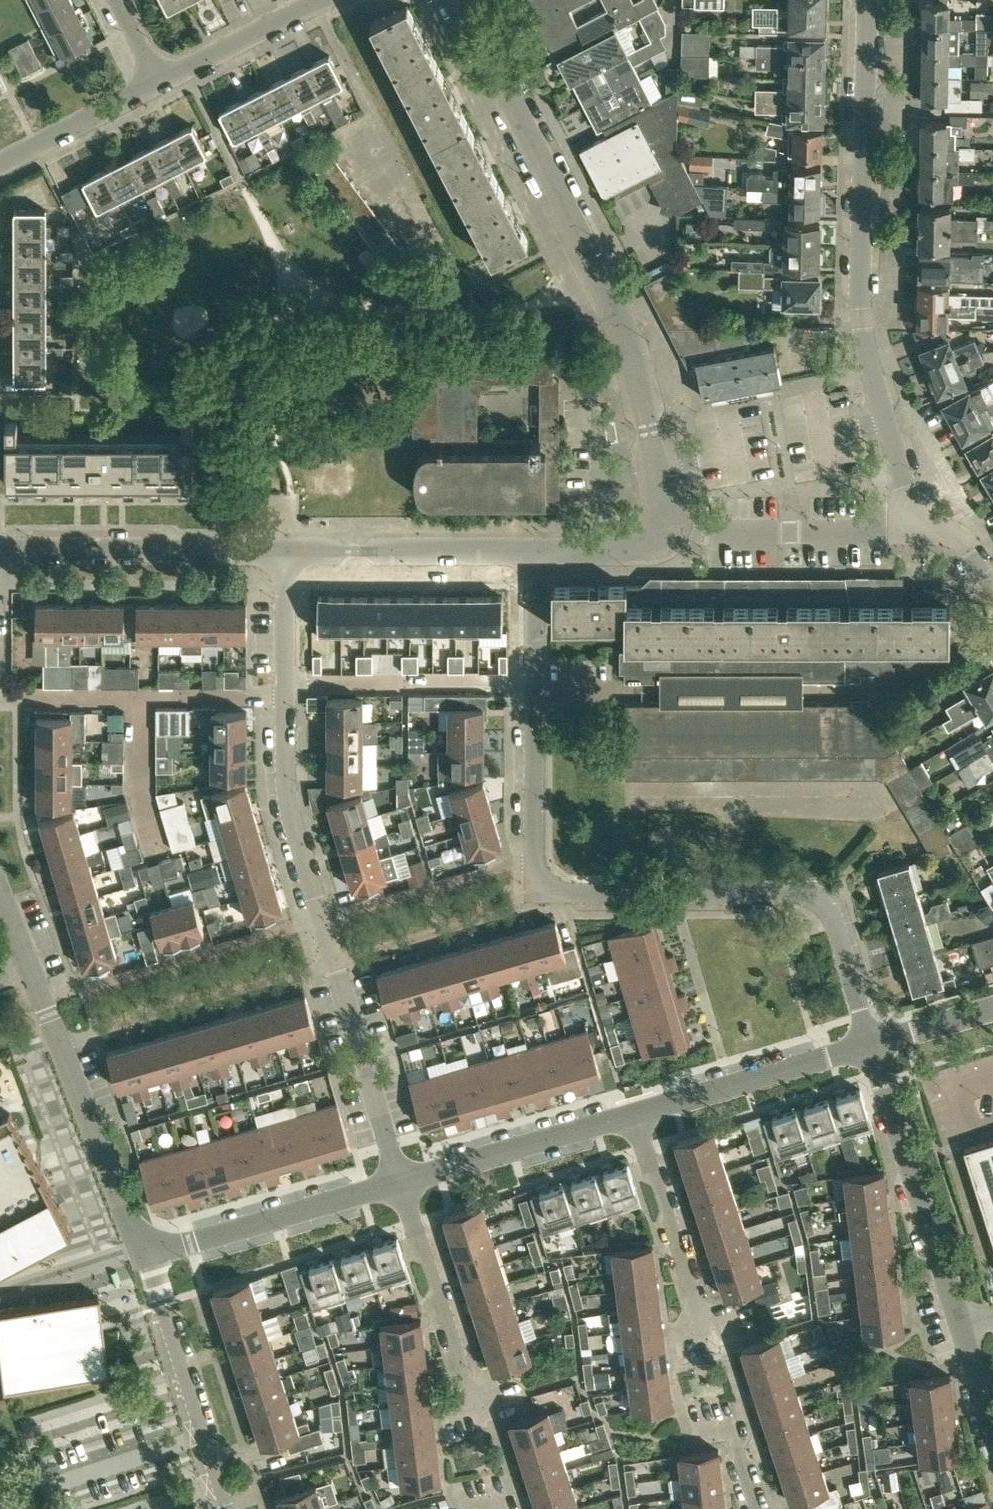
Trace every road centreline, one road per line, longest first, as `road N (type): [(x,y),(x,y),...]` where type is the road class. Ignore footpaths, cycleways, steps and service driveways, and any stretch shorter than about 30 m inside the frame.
road 1 (tertiary): [(671,536),(674,510),(646,377),(623,318),(458,0)]
road 2 (unclassified): [(908,534),(908,486),(862,318),(868,0)]
road 3 (residential): [(870,1044),(833,918),(811,894),(561,893)]
road 4 (unclassified): [(992,1429),(870,1044)]
road 5 (residential): [(322,918),(287,797),(286,553)]
road 6 (residential): [(535,856),(535,554)]
road 7 (residential): [(322,918),(42,999)]
road 8 (residential): [(59,1044),(335,963)]
road 9 (tertiary): [(286,553),(0,554)]
road 10 (tertiary): [(145,1256),(400,1181)]
road 11 (tertiary): [(145,1256),(226,1508)]
road 12 (tertiary): [(535,554),(286,553)]
road 13 (residential): [(335,963),(525,908),(561,908),(561,893)]
road 14 (tertiary): [(632,1114),(870,1044)]
road 15 (tertiary): [(400,1181),(632,1114)]
road 16 (unclassified): [(908,534),(671,536)]
road 17 (residential): [(473,1401),(400,1181)]
road 18 (tertiary): [(145,1256),(59,1044)]
road 19 (residential): [(400,1181),(335,963)]
road 20 (residential): [(703,1325),(632,1114)]
road 21 (residential): [(535,856),(322,918)]
road 22 (residential): [(0,166),(160,83)]
road 23 (residential): [(187,70),(322,0)]
road 24 (tertiary): [(671,536),(650,551),(535,554)]
road 25 (tertiary): [(870,1044),(992,1011)]

